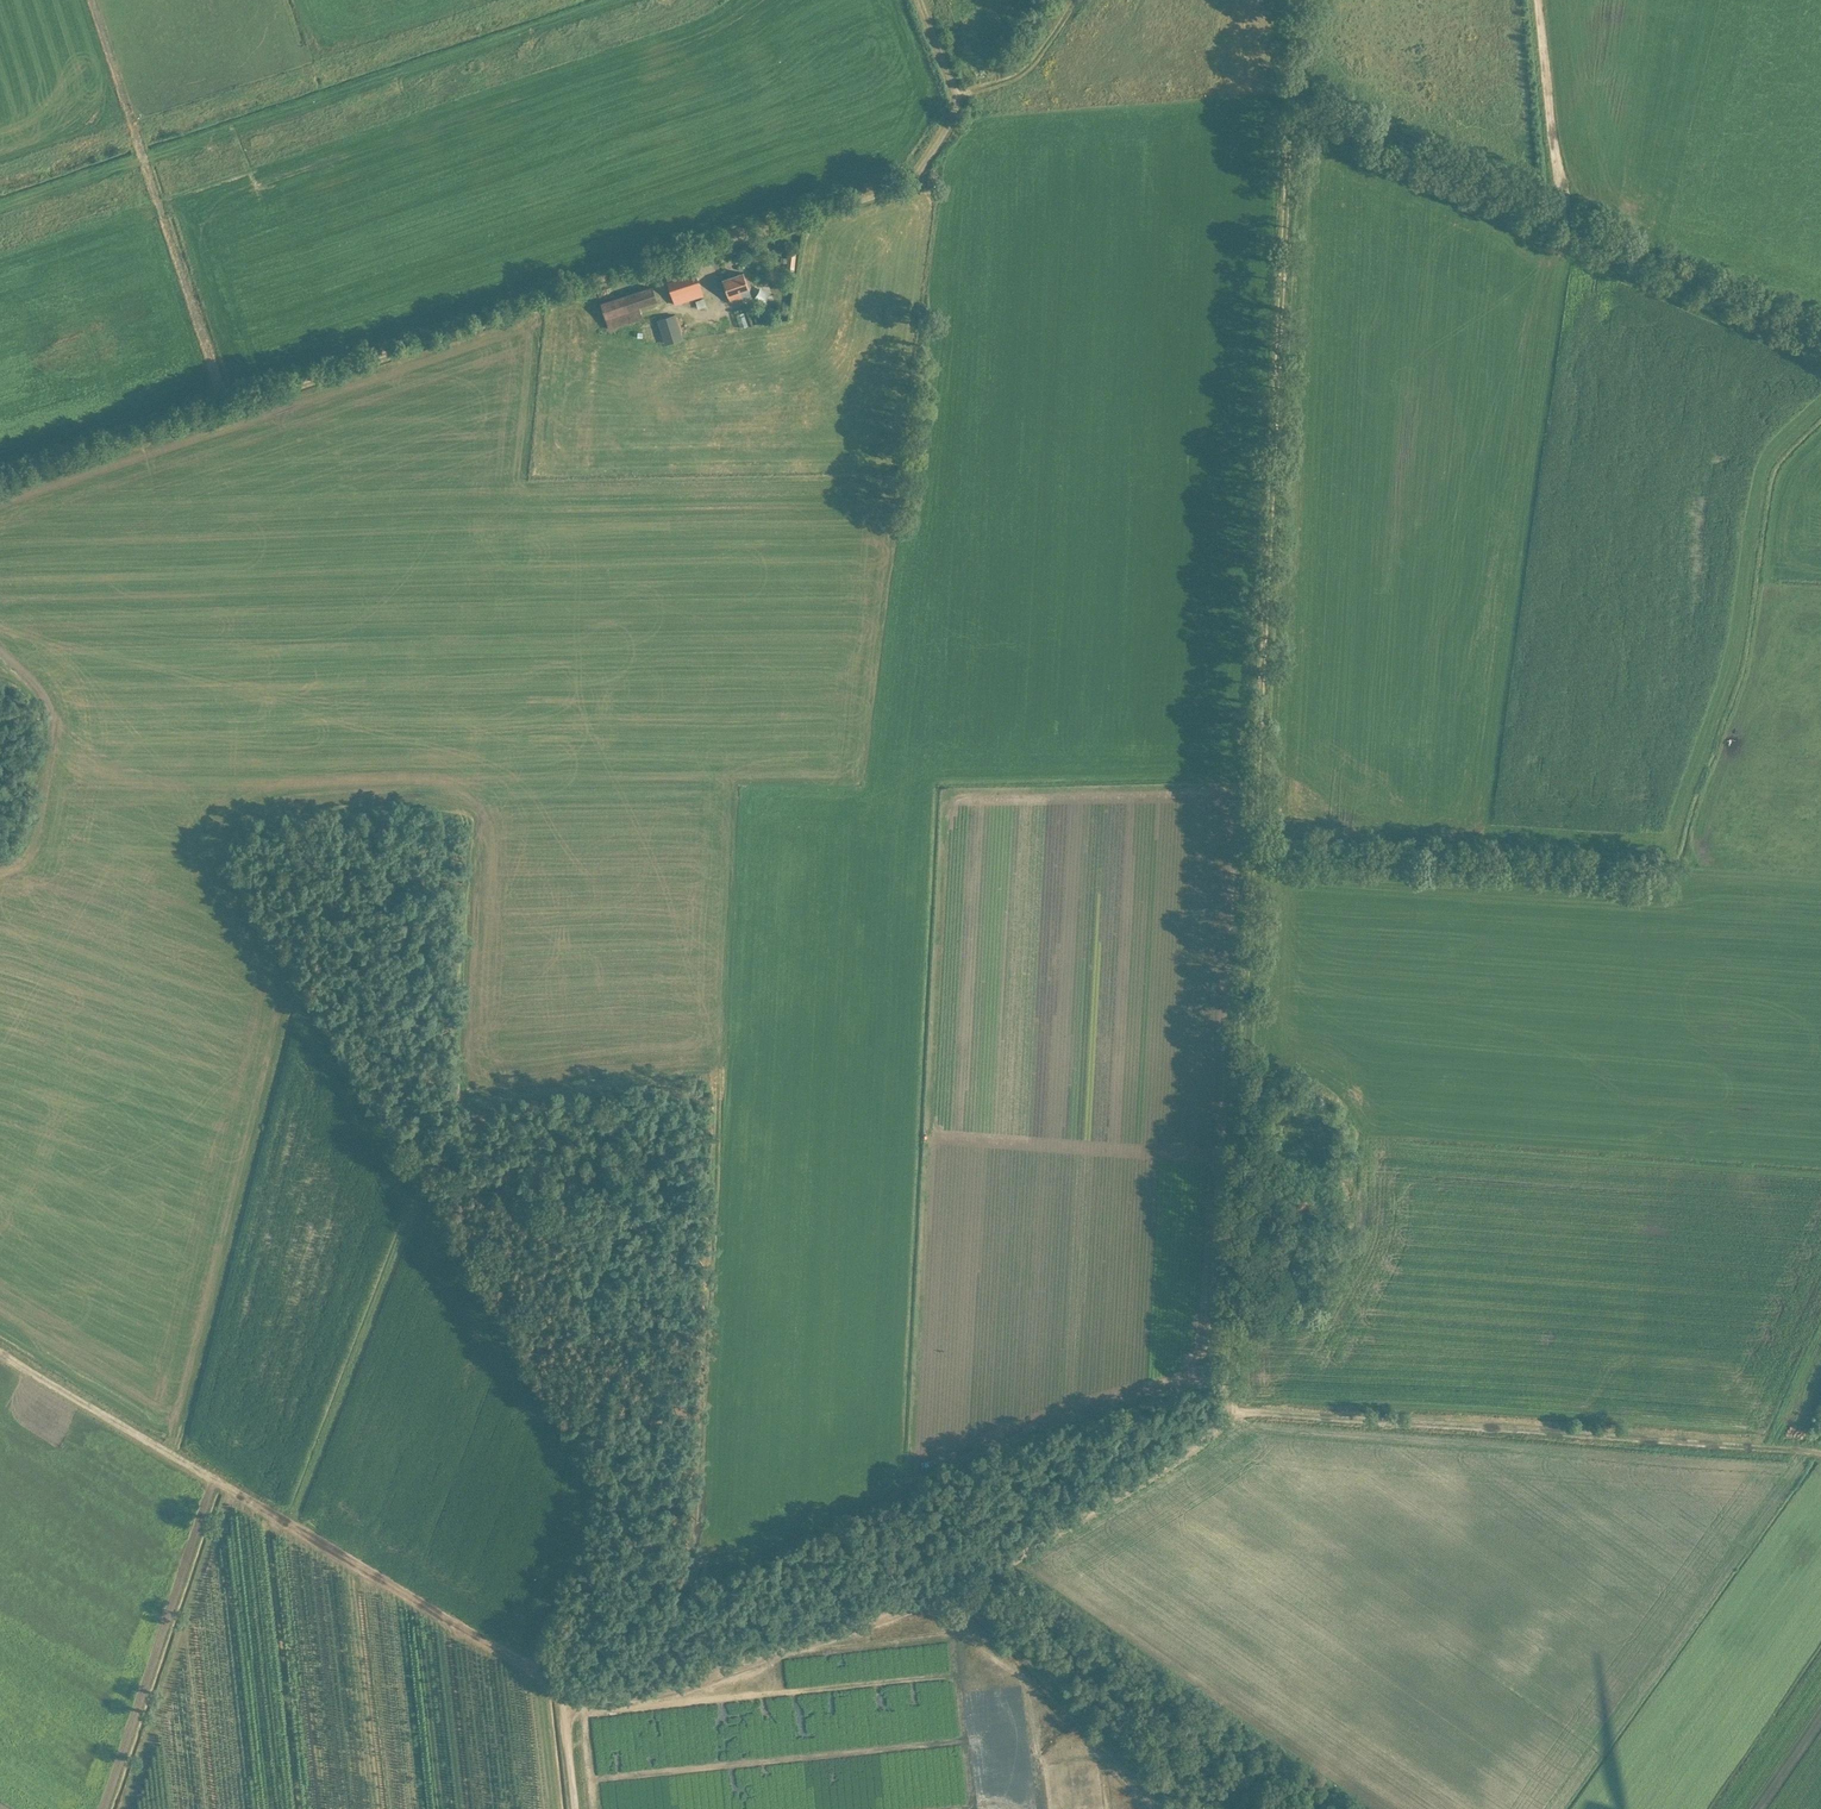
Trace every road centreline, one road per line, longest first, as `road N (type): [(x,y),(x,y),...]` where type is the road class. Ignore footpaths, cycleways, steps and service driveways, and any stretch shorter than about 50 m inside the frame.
road 1 (track): [(1820,1451),(1234,1411),(975,1587),(940,1589),(666,1690),(592,1698),(447,1620),(0,1349)]
road 2 (track): [(0,487),(703,253)]
road 3 (unclassified): [(703,253),(895,194),(920,176),(954,103),(918,0)]
road 4 (unclassified): [(576,1808),(563,1687)]

